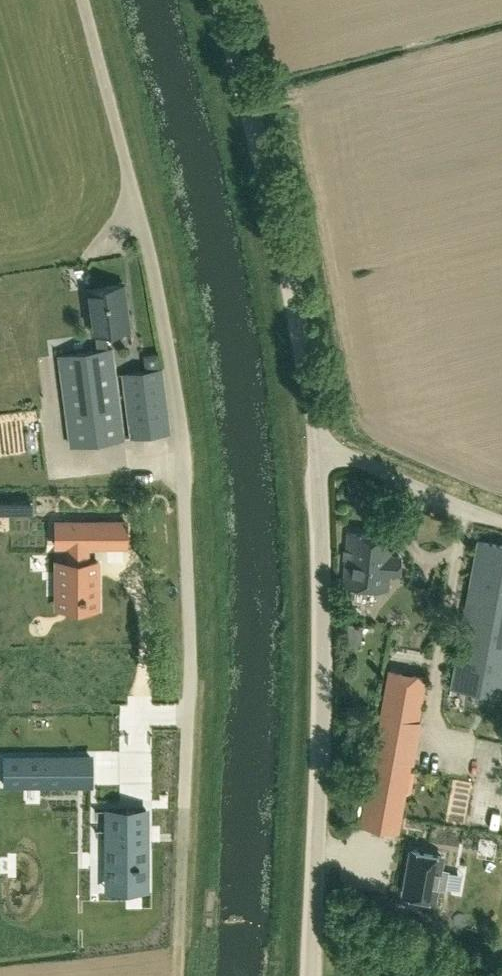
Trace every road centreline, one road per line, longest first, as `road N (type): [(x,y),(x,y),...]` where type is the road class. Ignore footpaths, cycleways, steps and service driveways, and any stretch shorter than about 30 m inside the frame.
road 1 (unclassified): [(312,975),(323,614),(316,455)]
road 2 (unclassified): [(316,455),(279,211),(224,0)]
road 3 (unclassified): [(139,217),(83,0)]
road 4 (unclassified): [(501,521),(354,461),(316,455)]
road 5 (track): [(180,935),(184,804)]

